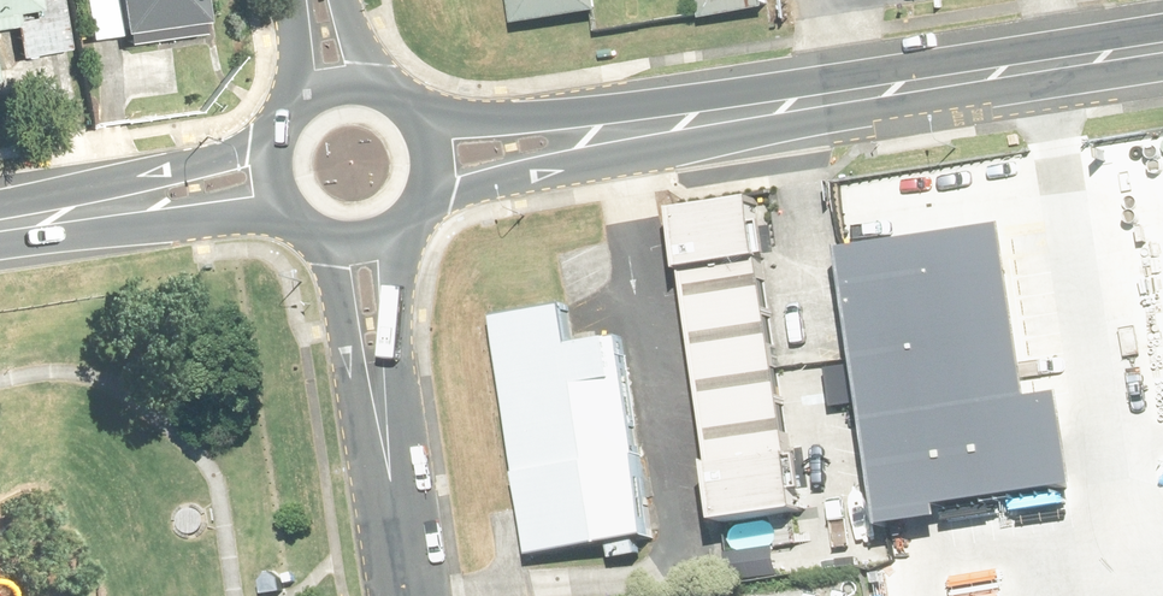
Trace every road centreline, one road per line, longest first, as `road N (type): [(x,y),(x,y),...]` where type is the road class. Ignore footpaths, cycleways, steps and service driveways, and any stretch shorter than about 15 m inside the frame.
road 1 (tertiary): [(425,158),(1162,47)]
road 2 (residential): [(361,238),(413,595)]
road 3 (tertiary): [(0,228),(279,187)]
road 4 (tertiary): [(279,187),(280,135),(294,113),(315,97),(348,89)]

